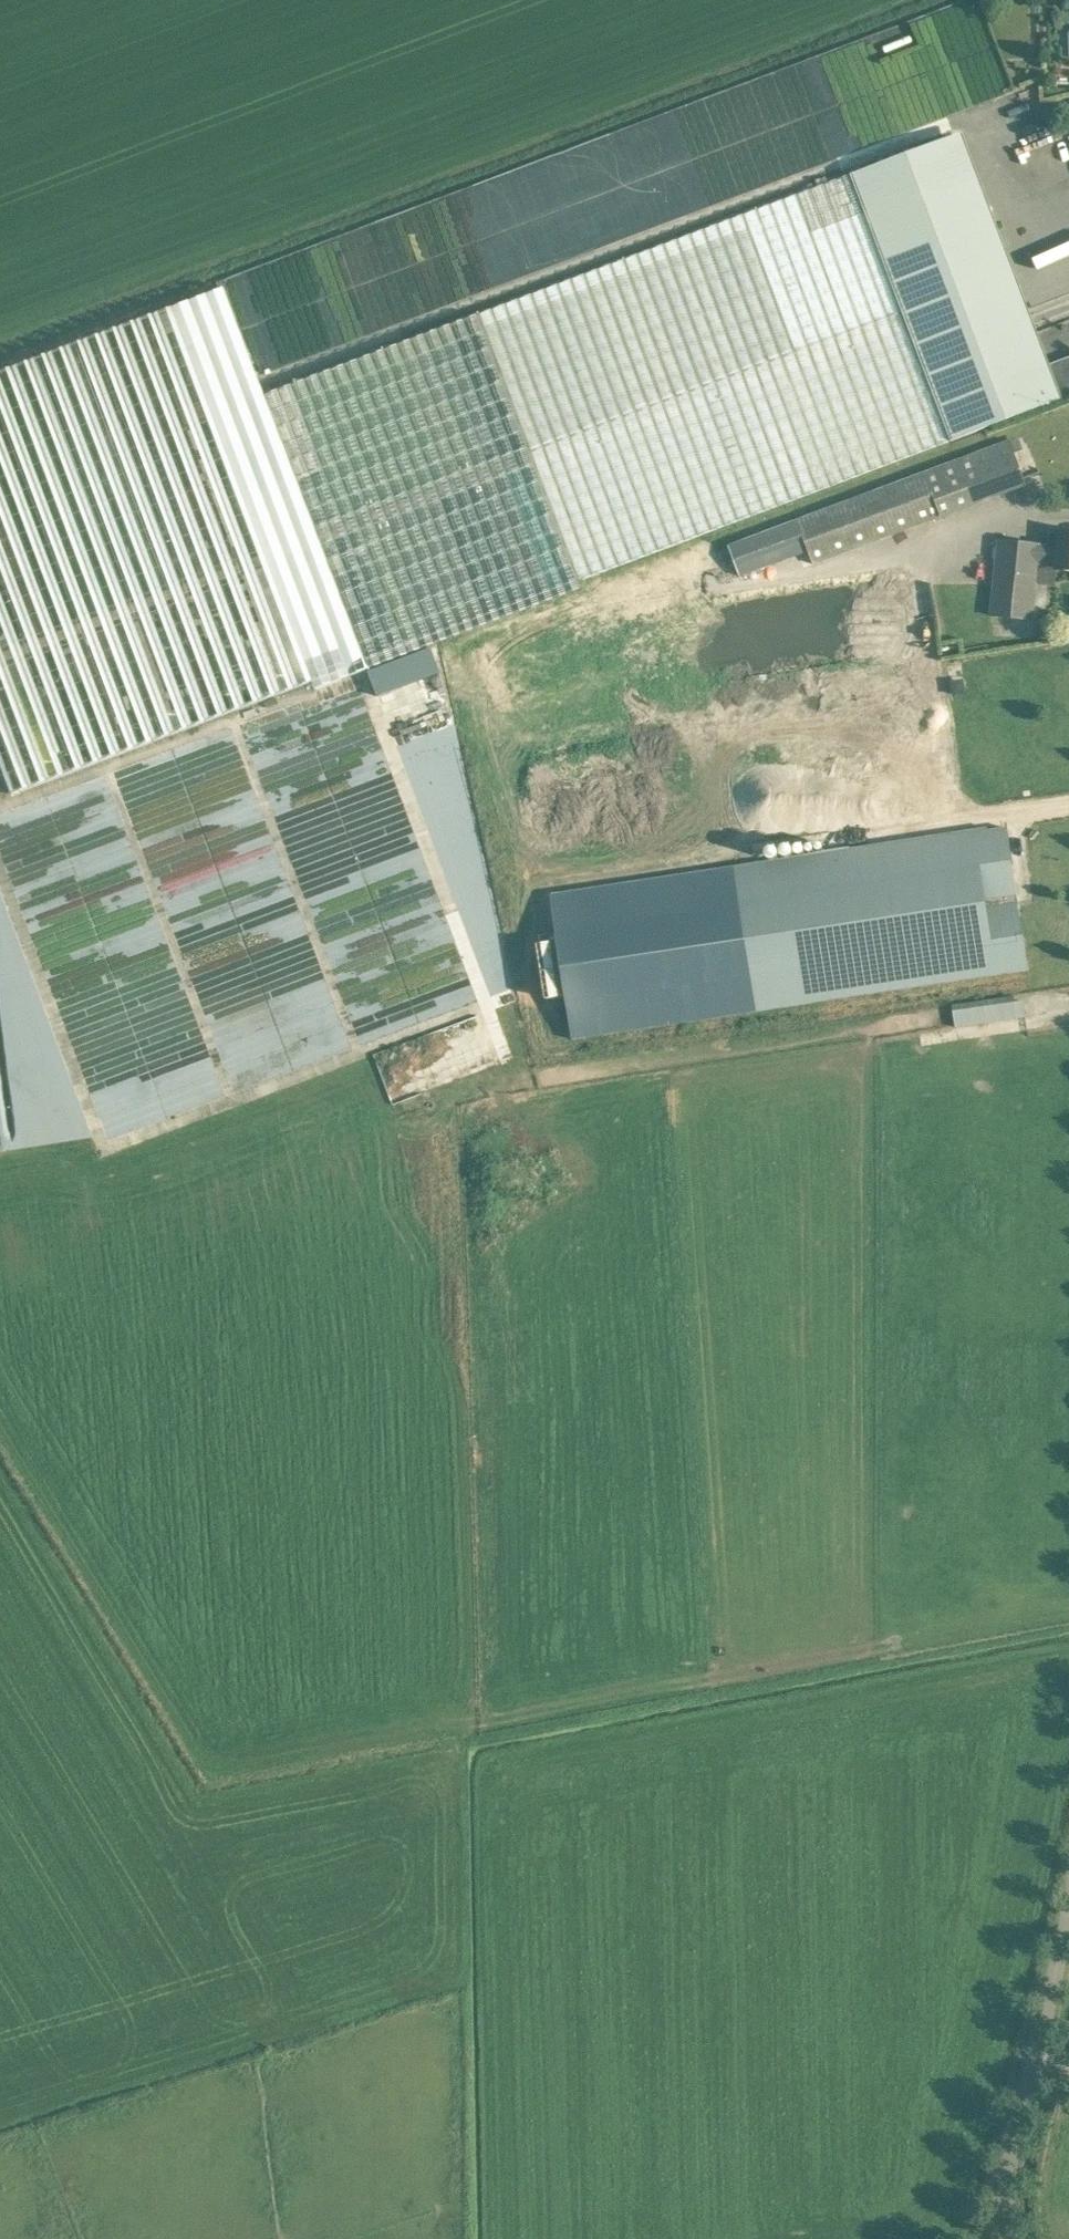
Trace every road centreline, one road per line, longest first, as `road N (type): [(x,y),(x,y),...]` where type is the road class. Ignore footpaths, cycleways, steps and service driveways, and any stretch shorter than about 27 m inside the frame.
road 1 (unclassified): [(1001,2238),(999,2135),(1068,1845)]

